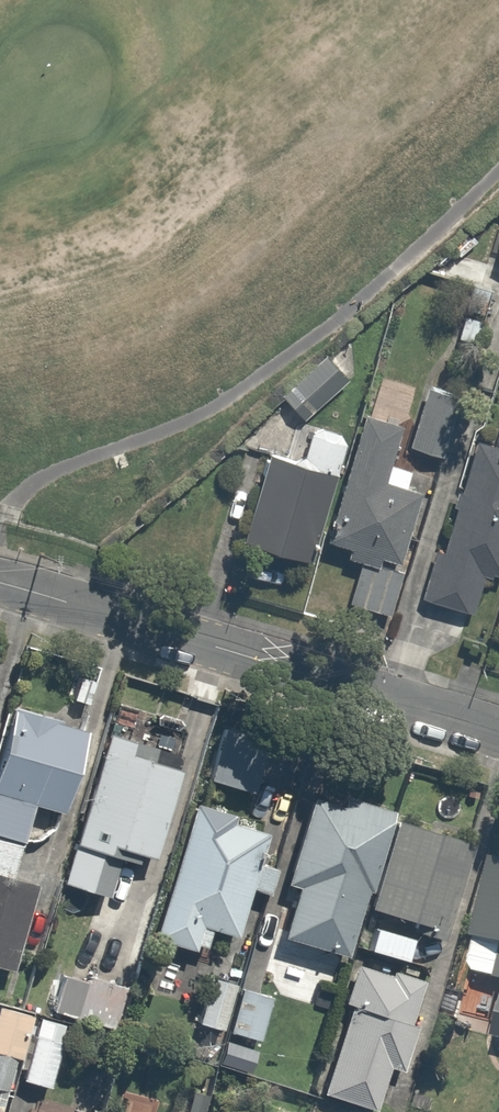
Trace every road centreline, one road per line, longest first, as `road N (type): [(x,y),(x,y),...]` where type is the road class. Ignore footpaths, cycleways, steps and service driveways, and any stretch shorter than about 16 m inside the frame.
road 1 (residential): [(0,582),(498,731)]

